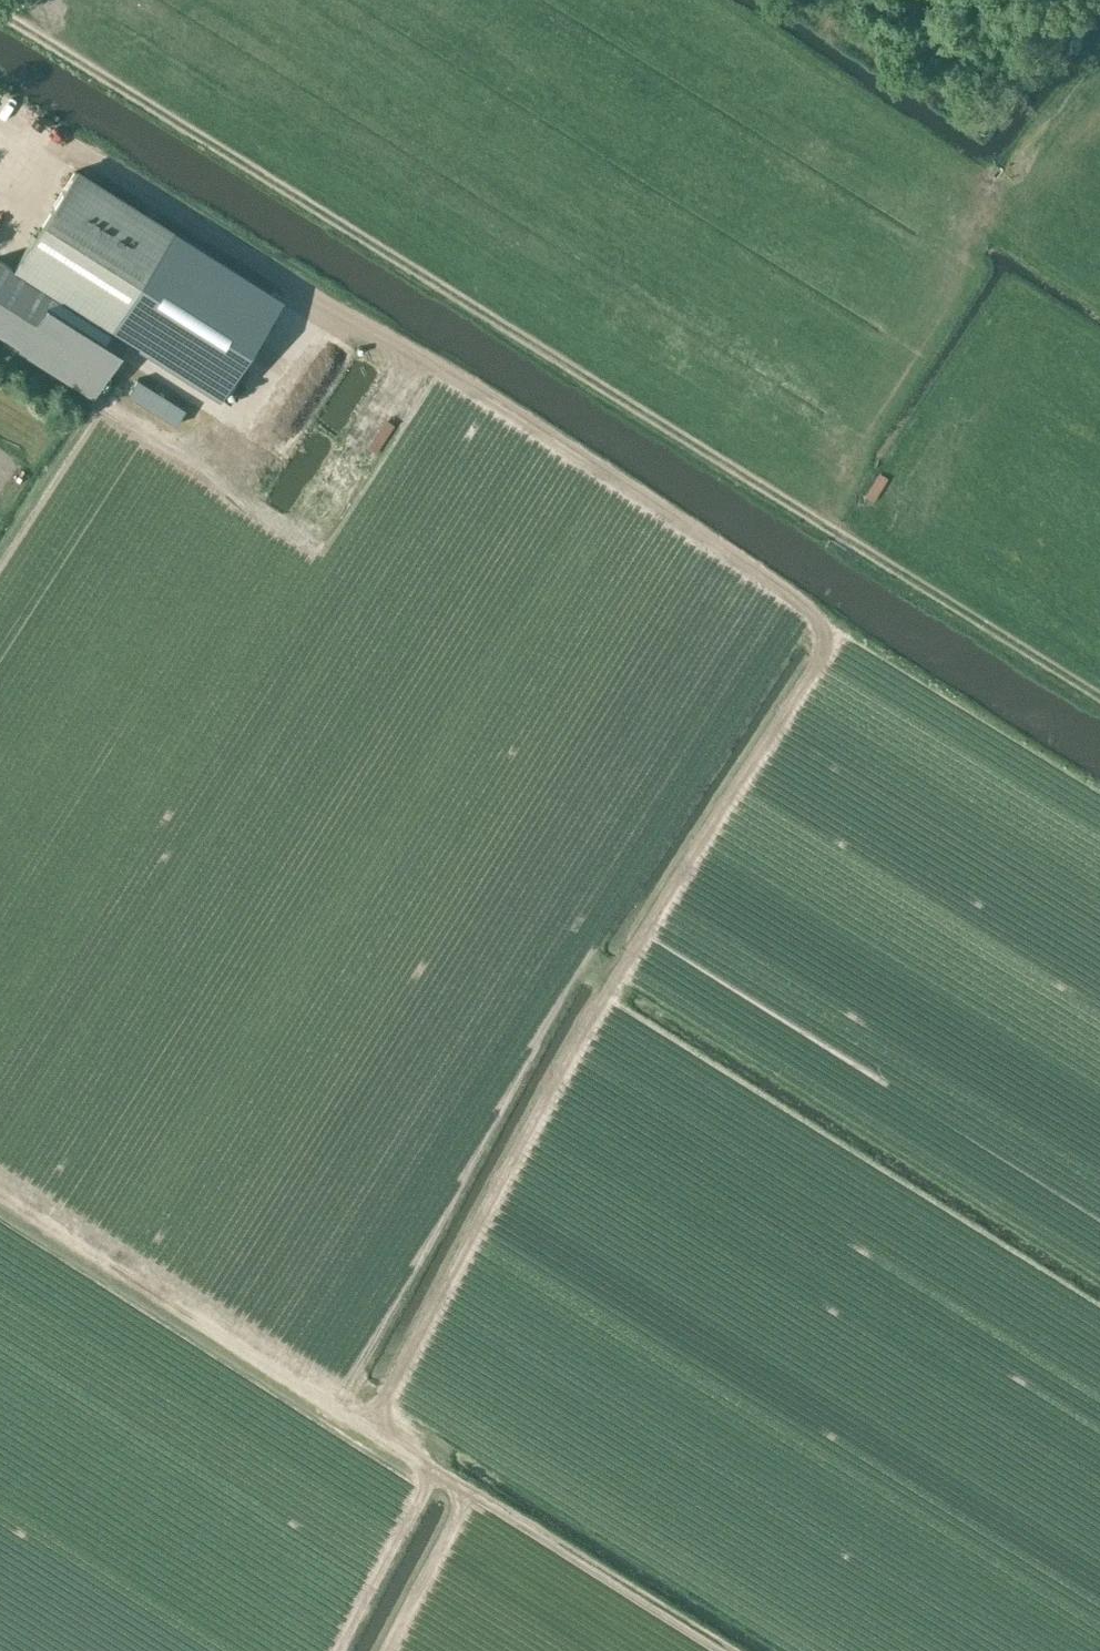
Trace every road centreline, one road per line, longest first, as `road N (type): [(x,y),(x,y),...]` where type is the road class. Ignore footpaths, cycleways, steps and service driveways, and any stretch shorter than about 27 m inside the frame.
road 1 (track): [(1099,702),(0,16)]

